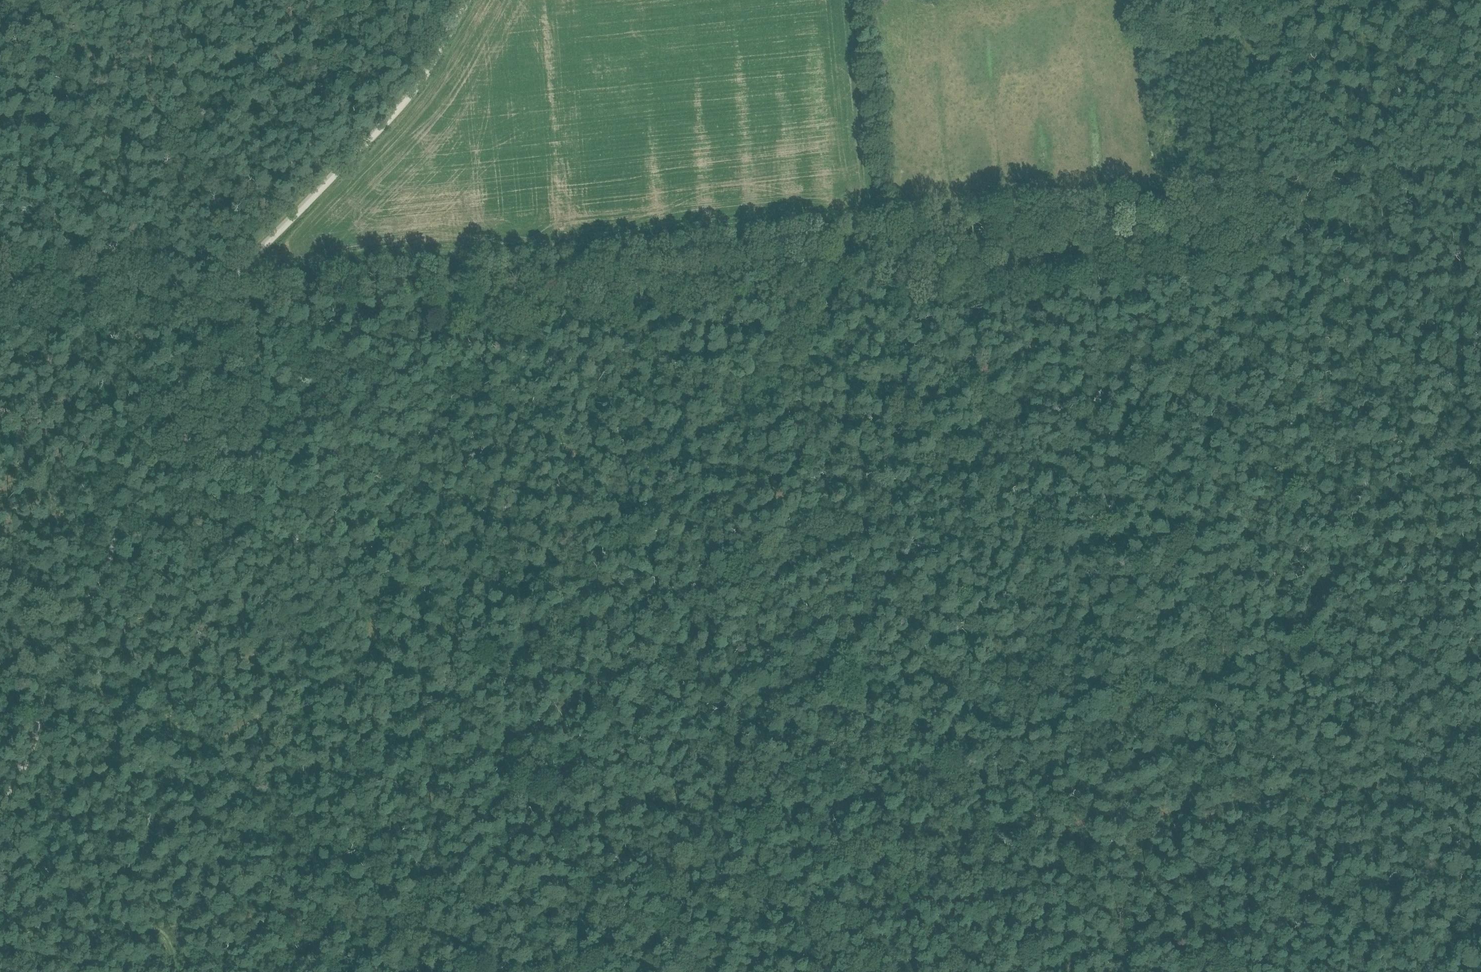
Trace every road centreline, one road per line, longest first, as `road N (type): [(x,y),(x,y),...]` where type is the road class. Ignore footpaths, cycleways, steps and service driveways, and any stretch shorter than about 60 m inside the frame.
road 1 (unclassified): [(0,806),(221,304),(239,276),(413,104),(468,0)]

